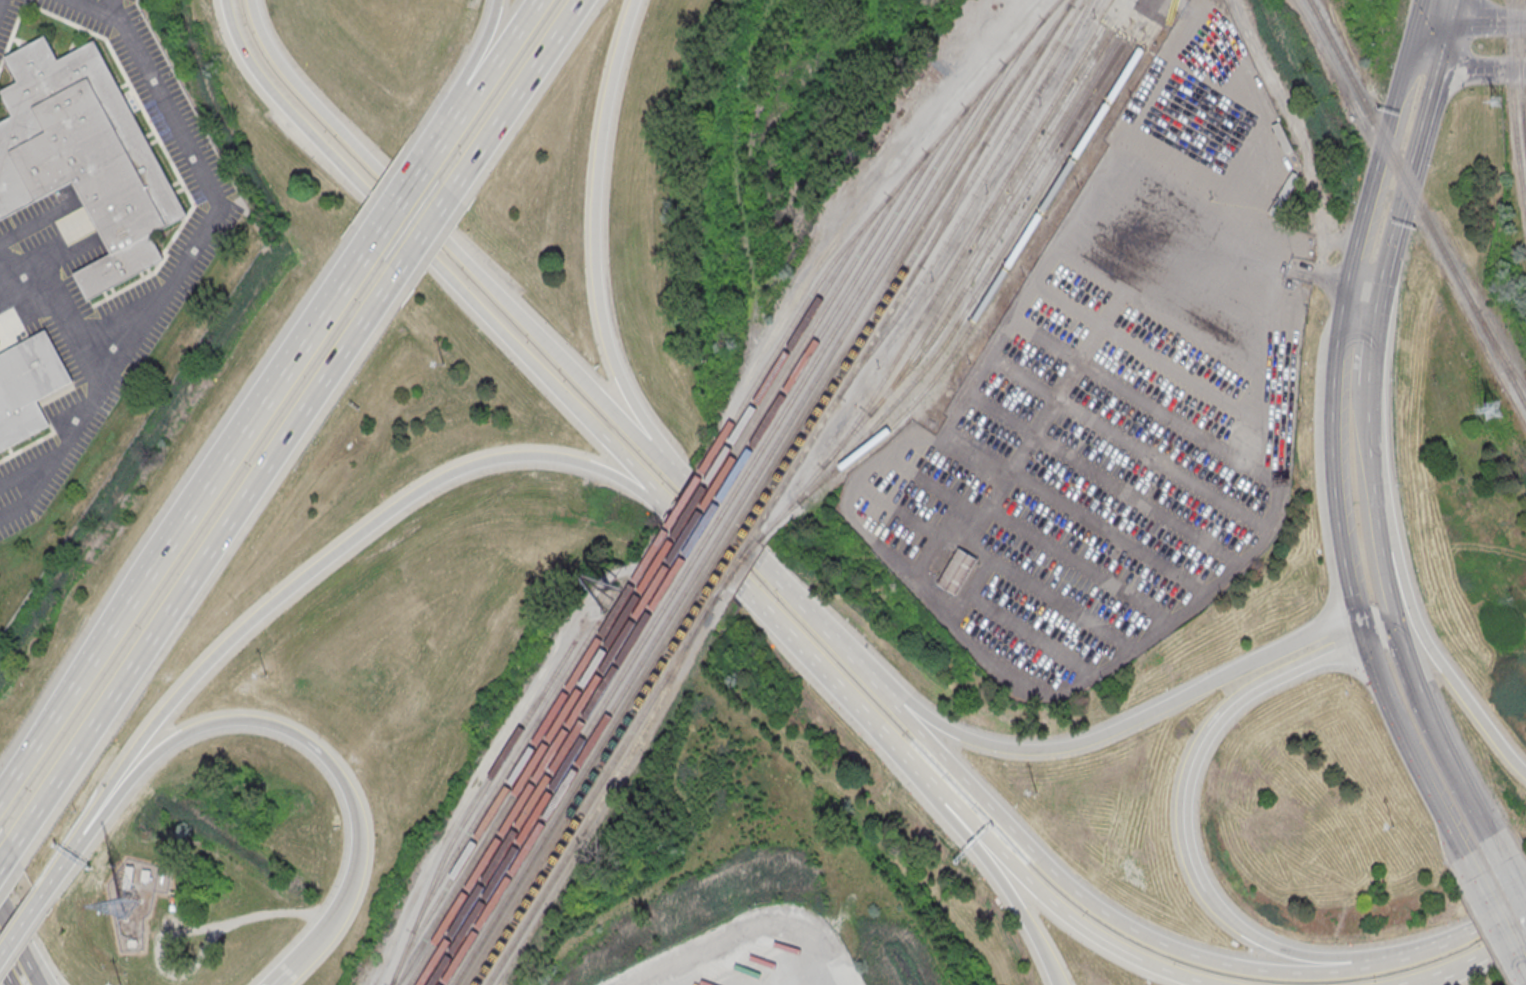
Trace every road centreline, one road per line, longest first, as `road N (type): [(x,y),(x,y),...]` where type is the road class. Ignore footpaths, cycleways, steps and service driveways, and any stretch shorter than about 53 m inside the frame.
road 1 (motorway): [(87,828),(138,745),(226,643),(438,474),(488,455),(539,452),(589,462),(645,489)]
road 2 (motorway): [(11,848),(398,273)]
road 3 (motorway): [(222,0),(261,79),(645,489)]
road 4 (motorway): [(661,458),(303,97),(263,42),(250,0)]
road 5 (motorway): [(1361,962),(1314,967),(1223,958),(1112,916),(1047,864),(864,667)]
road 6 (motorway): [(318,313),(0,797)]
road 7 (motorway): [(1355,616),(1092,741),(1043,751),(956,734),(864,667)]
road 8 (motorway): [(87,828),(149,757),(192,729),(248,722),(303,742),(337,776),(356,838),(345,895),(305,954)]
road 9 (motorway): [(661,458),(601,333),(591,269),(593,173),(632,0)]
road 10 (motorway): [(645,489),(940,801)]
road 11 (secondary): [(1440,18),(1410,68),(1385,140),(1352,252),(1334,366)]
road 12 (motorway): [(940,801),(1064,921),(1125,955),(1207,984)]
road 13 (track): [(1350,265),(1328,251),(1309,147),(1240,0)]
road 14 (motorway): [(864,667),(661,458)]
road 15 (secondary): [(1525,773),(1414,625),(1376,543)]
road 16 (secondary): [(1383,278),(1436,73),(1440,18)]
road 17 (secondary): [(1334,366),(1333,529),(1355,616)]
road 18 (secondary): [(1362,637),(1411,764),(1460,857)]
road 19 (motorway): [(451,193),(582,0)]
road 20 (secondary): [(1188,775),(1210,726),(1233,701),(1362,637)]
road 21 (motorway): [(940,801),(995,867),(1055,984)]
road 22 (motorway): [(536,0),(432,152)]
road 23 (secondary): [(1361,962),(1272,948),(1234,926),(1203,888)]
road 24 (secondary): [(1525,904),(1458,940),(1361,962)]
road 25 (motorway): [(498,0),(432,152)]
road 26 (secondary): [(1376,543),(1367,388)]
road 27 (secondary): [(1490,835),(1422,704)]
road 28 (secondary): [(1406,984),(1525,934)]

